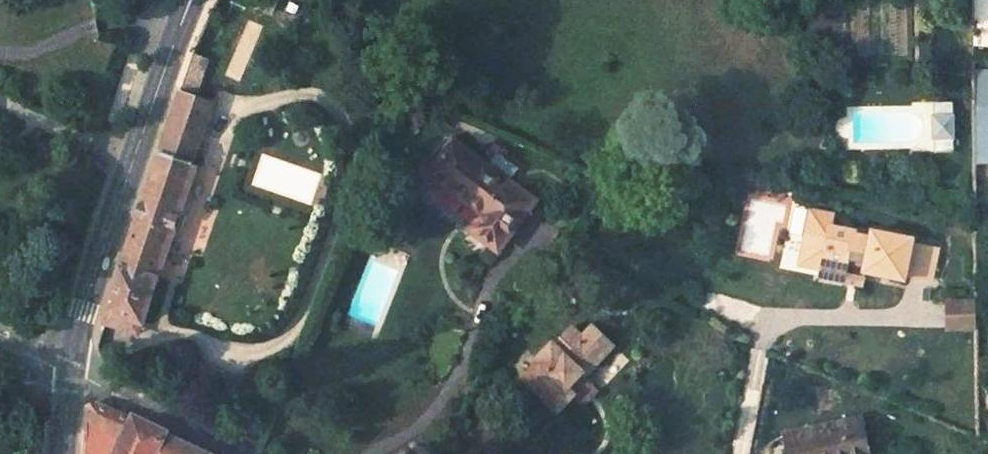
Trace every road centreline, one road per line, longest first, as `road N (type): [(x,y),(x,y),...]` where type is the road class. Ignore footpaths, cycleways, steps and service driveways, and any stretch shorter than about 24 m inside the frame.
road 1 (secondary): [(192,0),(69,375)]
road 2 (residential): [(242,453),(69,375)]

